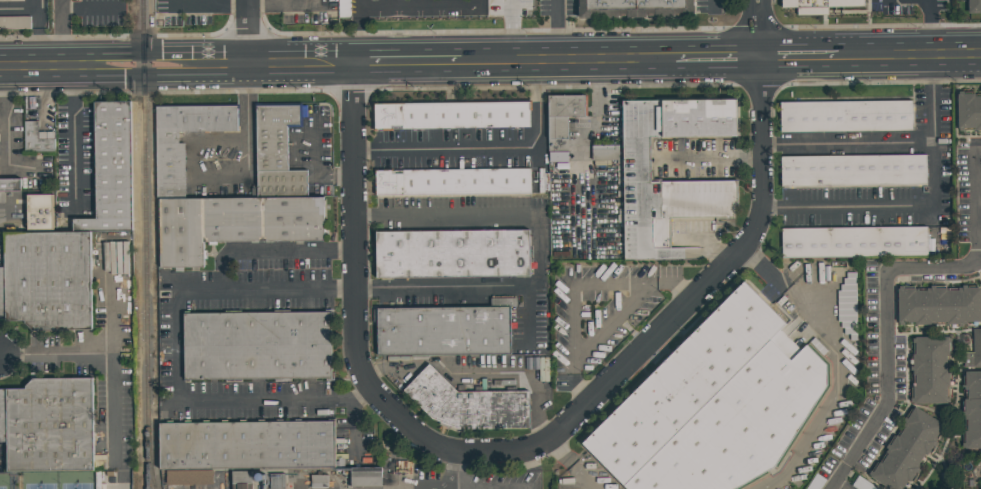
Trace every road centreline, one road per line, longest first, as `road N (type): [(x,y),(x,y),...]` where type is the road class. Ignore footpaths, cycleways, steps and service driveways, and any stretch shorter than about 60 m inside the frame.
road 1 (residential): [(758,58),(763,210),(739,254),(532,449),(459,453),(432,446)]
road 2 (residential): [(350,63),(355,356),(374,397),(432,446)]
road 3 (tertiary): [(350,63),(0,68)]
road 4 (residential): [(847,464),(886,401),(887,271),(980,260)]
road 5 (tertiary): [(758,58),(542,61)]
road 6 (tertiary): [(542,61),(350,63)]

